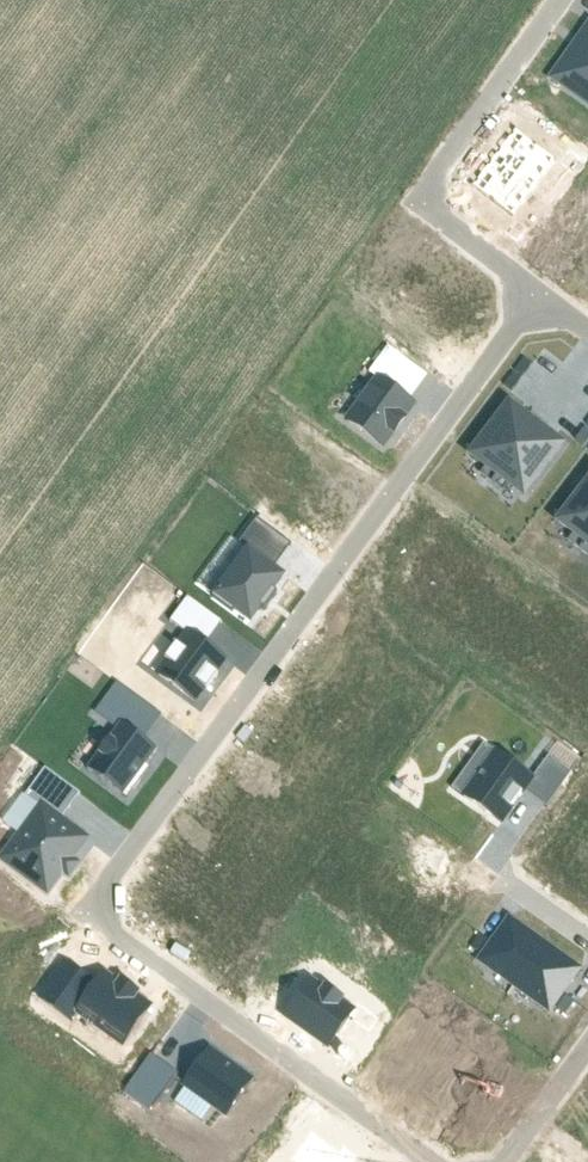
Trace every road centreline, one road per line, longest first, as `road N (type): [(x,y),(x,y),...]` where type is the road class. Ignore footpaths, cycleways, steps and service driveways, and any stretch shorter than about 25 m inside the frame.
road 1 (residential): [(432,1161),(111,928),(101,896),(538,295)]
road 2 (residential): [(538,295),(424,201),(566,0)]
road 3 (residential): [(587,1042),(501,1161)]

